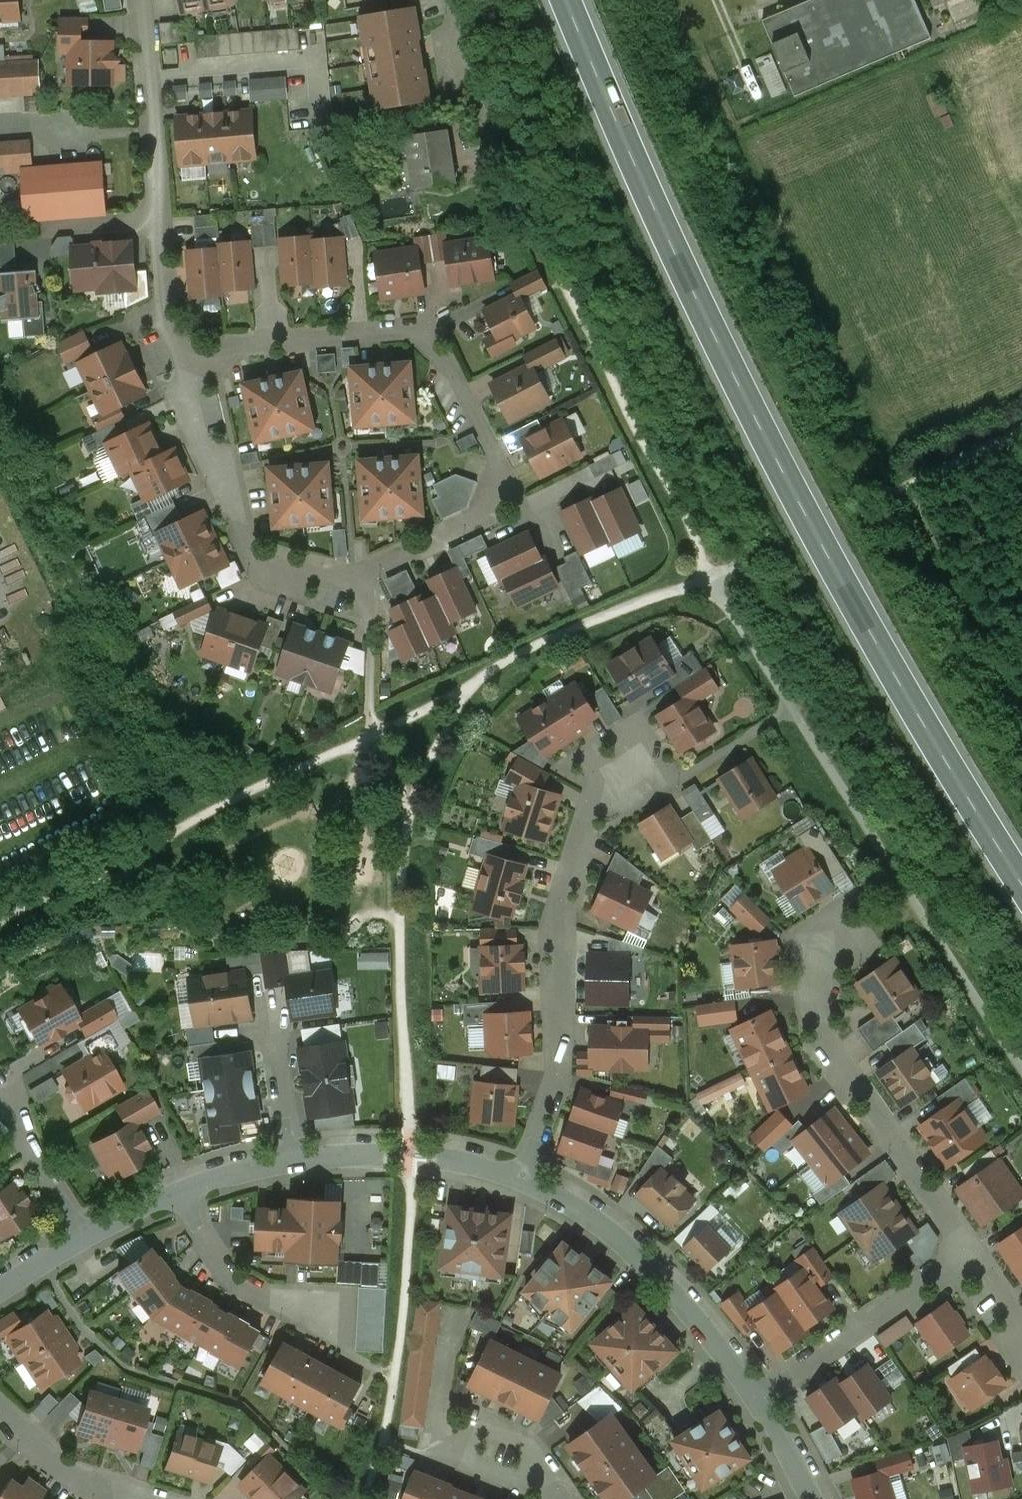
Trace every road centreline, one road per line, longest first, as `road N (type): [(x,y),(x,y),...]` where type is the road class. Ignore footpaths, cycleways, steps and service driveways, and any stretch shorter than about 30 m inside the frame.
road 1 (primary): [(568,0),(715,334),(873,632),(1021,882)]
road 2 (residential): [(182,351),(188,372),(179,397),(250,554),(355,581),(482,516),(501,465),(426,329),(311,340)]
road 3 (residential): [(810,934),(819,1029),(967,1252)]
road 4 (residential): [(145,0),(167,317),(182,351)]
road 5 (residential): [(520,1178),(585,1210),(638,1253),(689,1305),(757,1398)]
road 6 (residential): [(535,1140),(560,1074),(555,928),(587,827)]
road 7 (residential): [(967,1252),(757,1398)]
road 8 (residential): [(293,1161),(412,1151),(520,1178)]
road 9 (residential): [(537,1466),(507,1481),(440,1455),(444,1443),(476,1426),(520,1442)]
road 10 (residential): [(587,827),(662,779),(641,745),(602,768)]
road 11 (residential): [(84,1236),(0,1102)]
road 12 (residential): [(311,340),(182,351)]
road 13 (residential): [(250,1293),(335,1296),(333,1340)]
road 14 (residential): [(250,1293),(227,1280),(180,1191)]
road 15 (residential): [(293,1161),(274,1037)]

